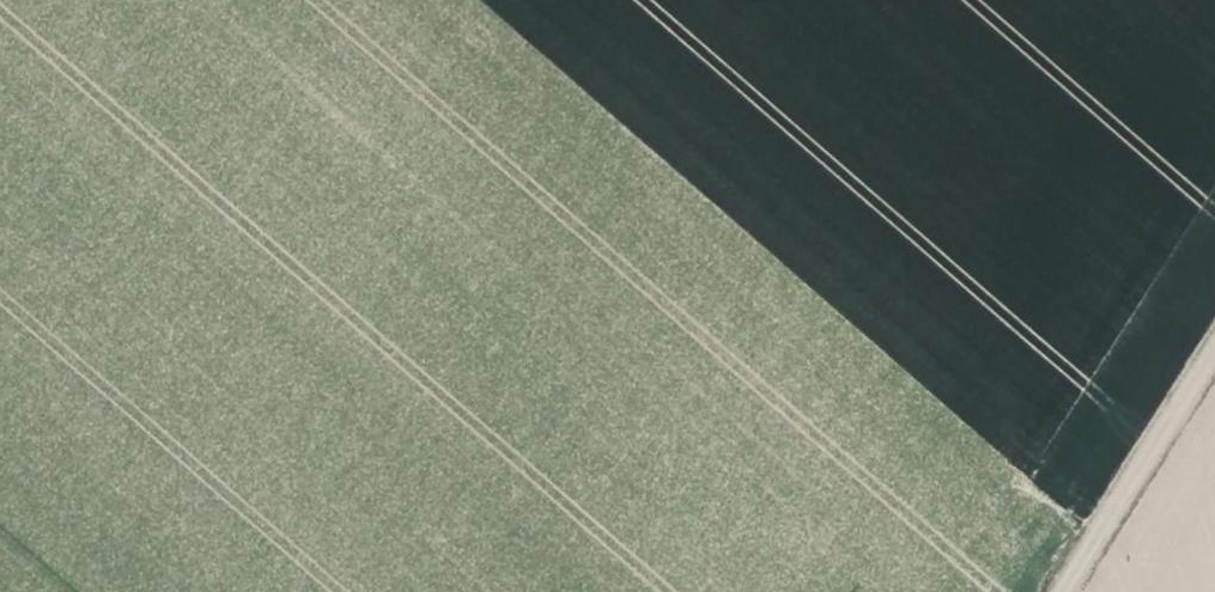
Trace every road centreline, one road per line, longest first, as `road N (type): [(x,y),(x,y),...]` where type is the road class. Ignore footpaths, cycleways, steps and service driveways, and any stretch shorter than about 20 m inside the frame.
road 1 (track): [(1062,591),(1214,353)]

